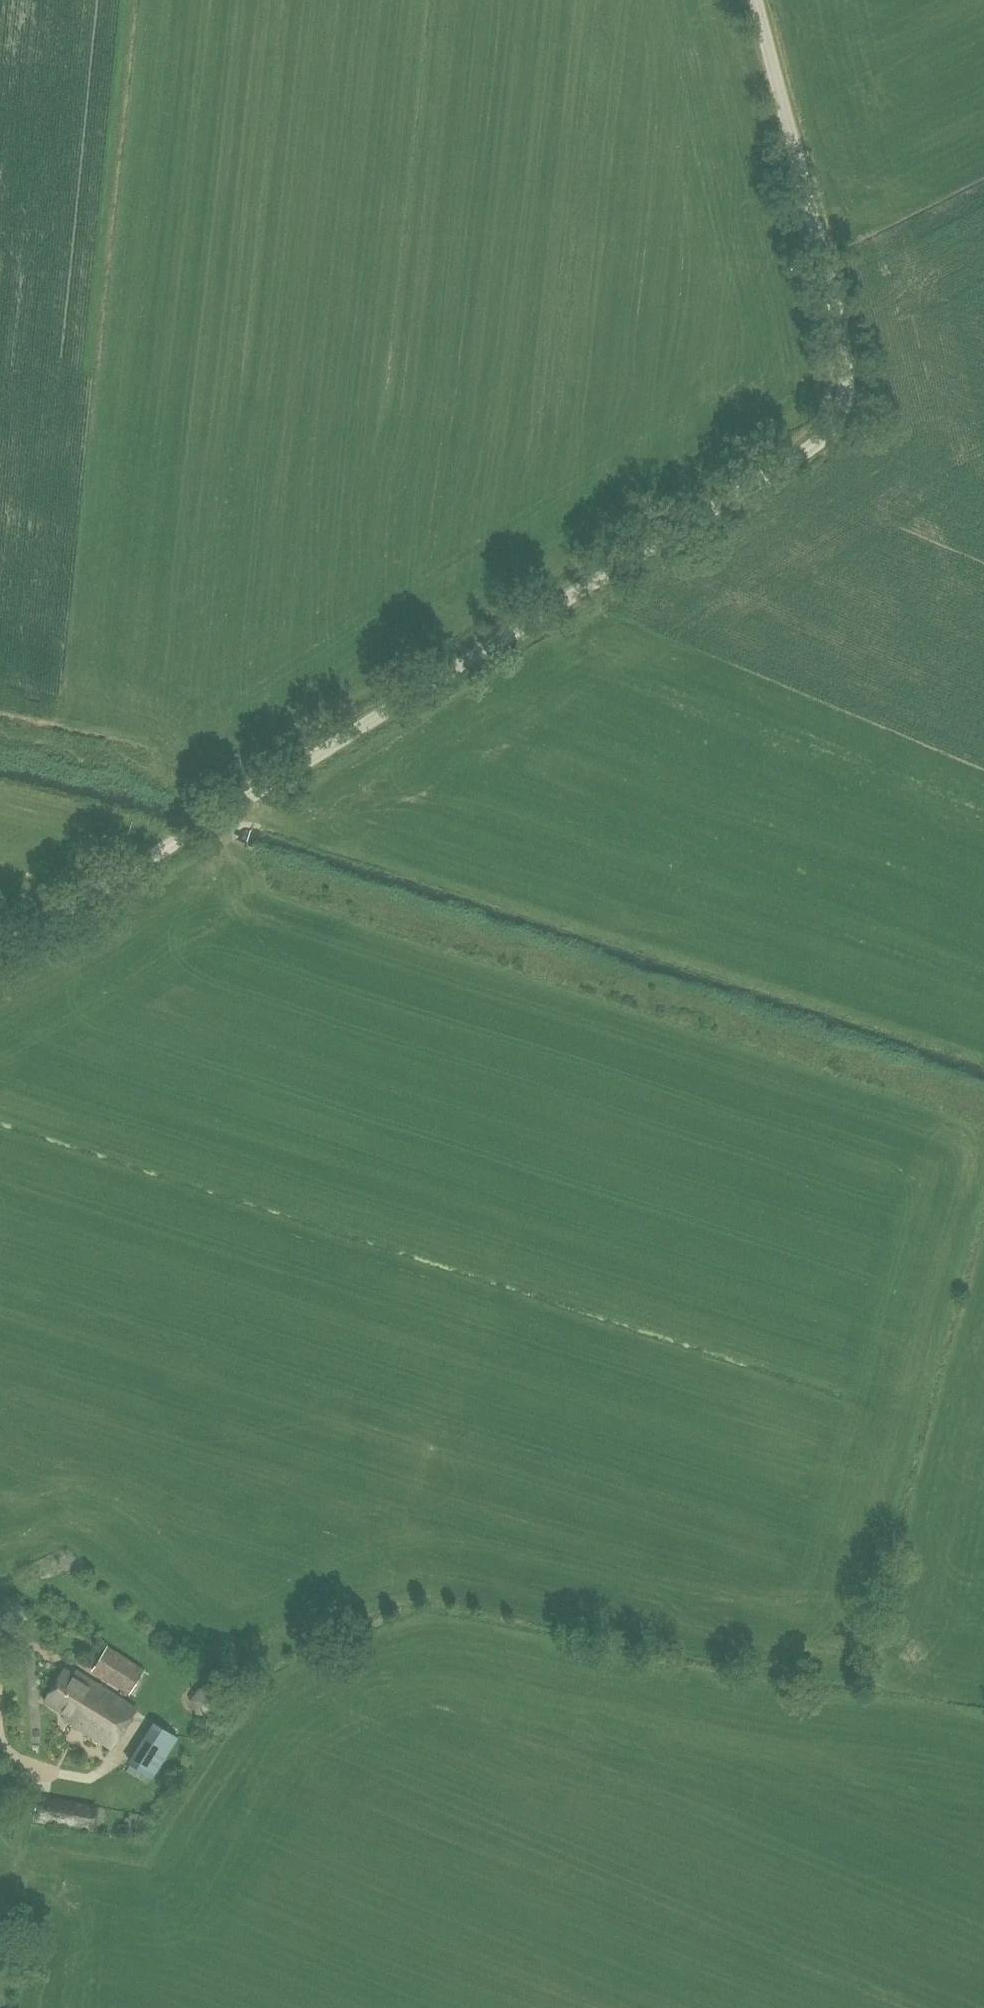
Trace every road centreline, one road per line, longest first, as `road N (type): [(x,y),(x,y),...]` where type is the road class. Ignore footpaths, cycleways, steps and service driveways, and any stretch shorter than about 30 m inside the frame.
road 1 (unclassified): [(0,940),(810,442),(839,395),(839,335),(756,0)]

